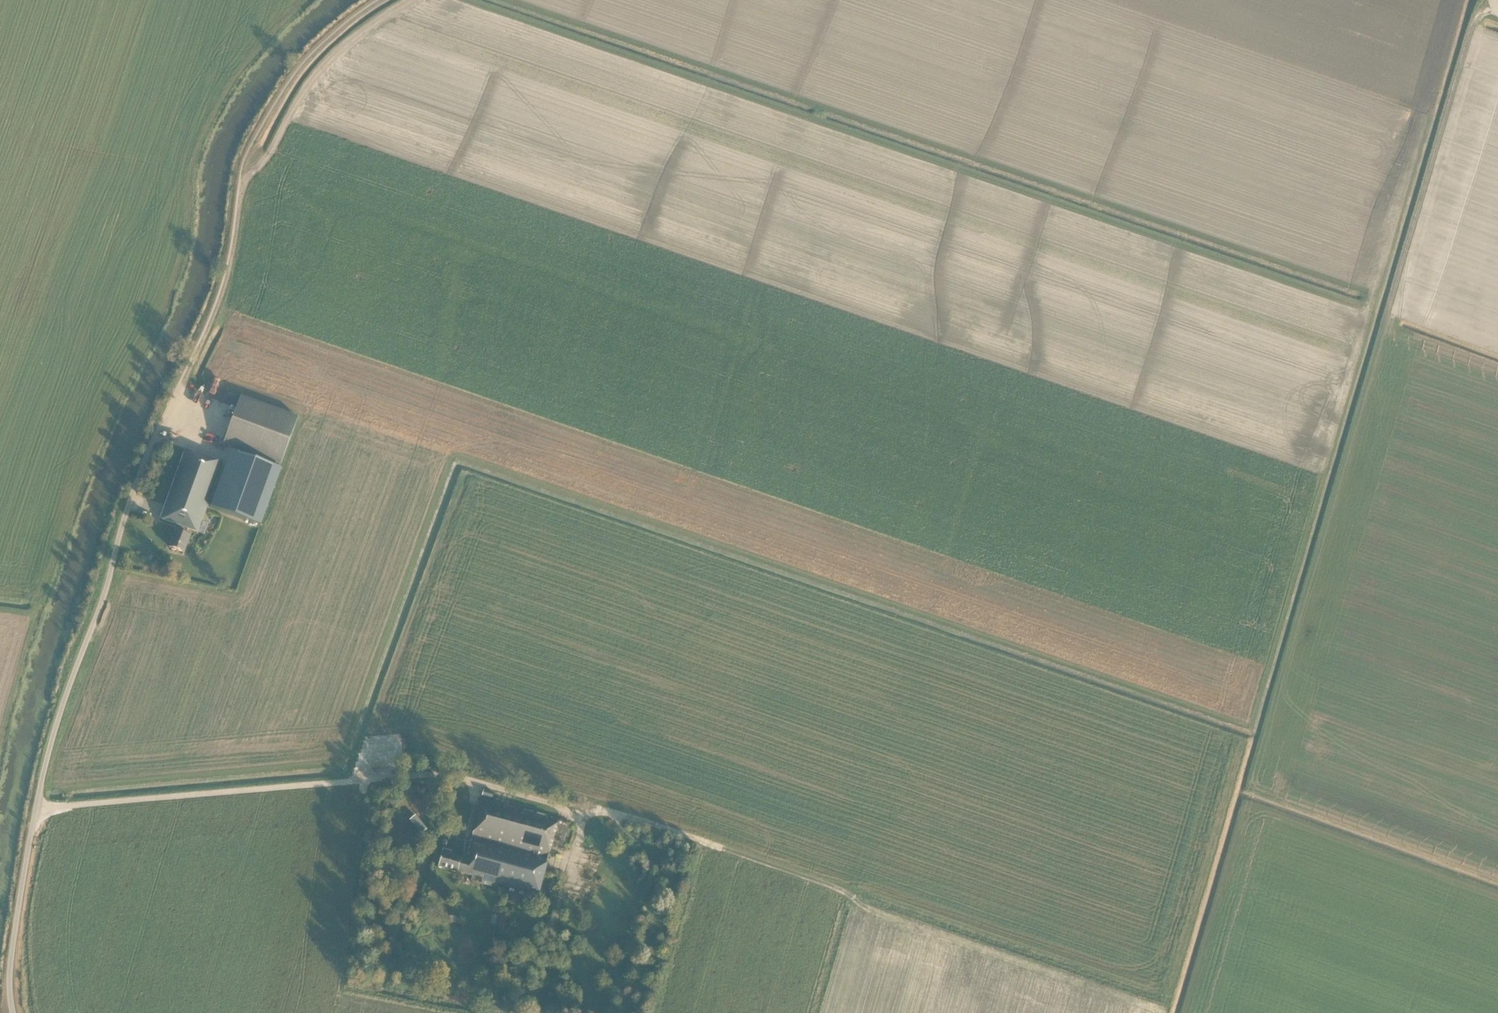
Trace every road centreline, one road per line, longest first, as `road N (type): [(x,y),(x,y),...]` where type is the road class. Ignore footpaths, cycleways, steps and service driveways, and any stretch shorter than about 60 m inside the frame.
road 1 (unclassified): [(13,1012),(18,905),(49,752),(128,507),(178,385)]

